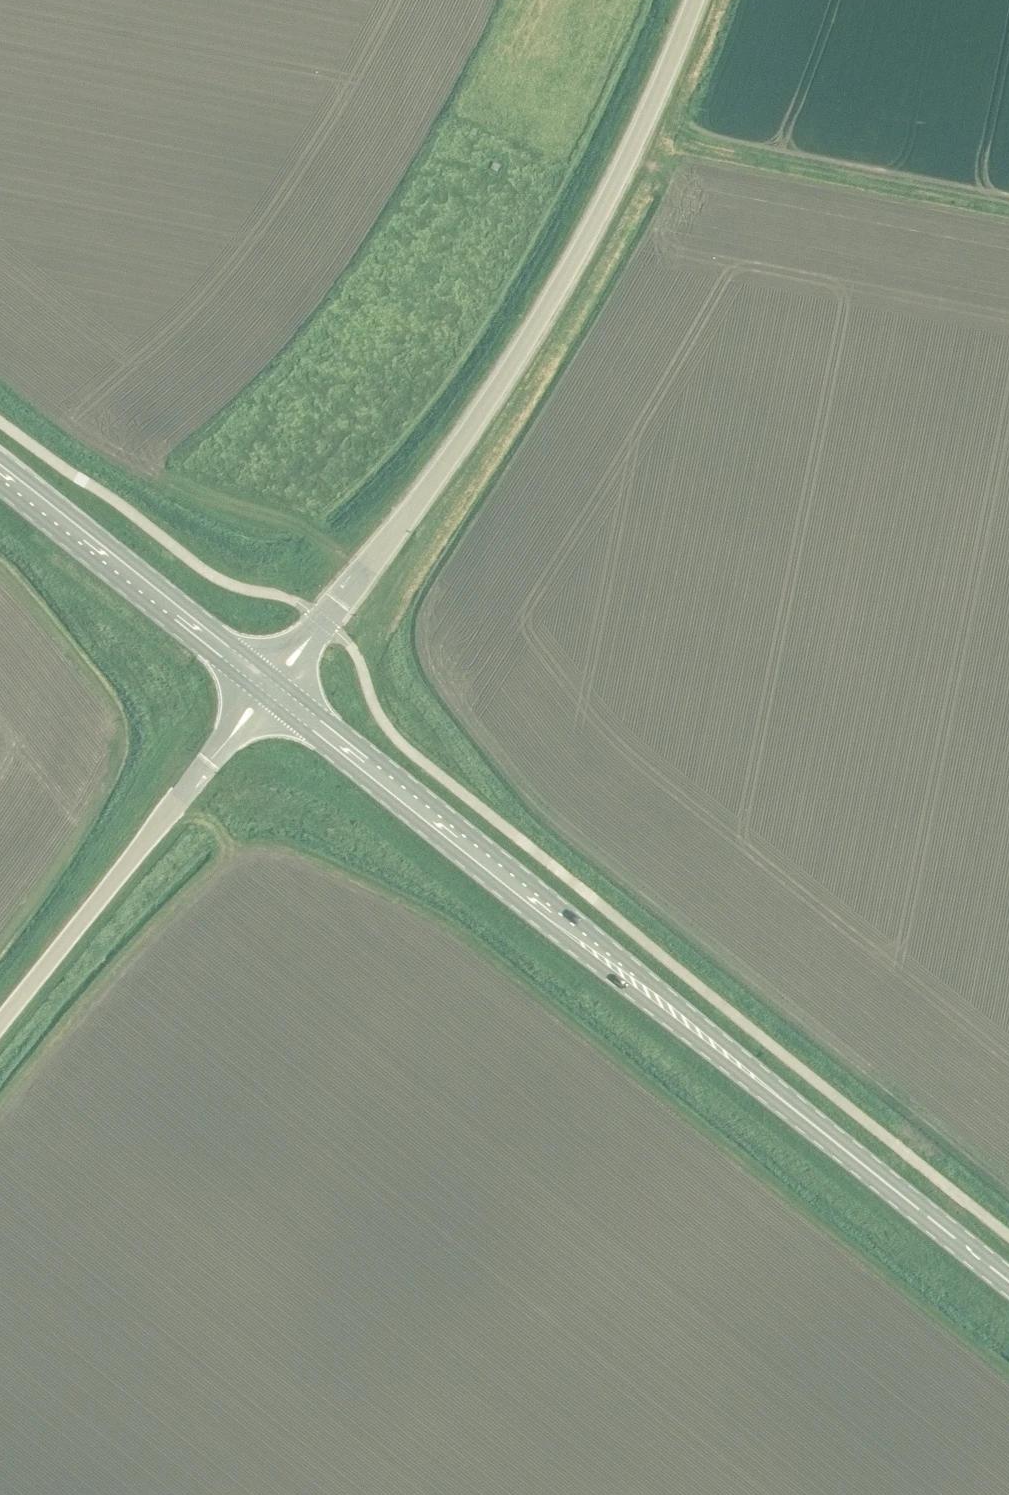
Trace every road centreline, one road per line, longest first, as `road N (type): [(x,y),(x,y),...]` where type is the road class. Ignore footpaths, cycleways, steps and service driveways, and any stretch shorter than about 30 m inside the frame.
road 1 (primary): [(1008,1285),(267,688)]
road 2 (unclassified): [(267,688),(512,363),(629,153),(694,0)]
road 3 (unclassified): [(0,1018),(267,688)]
road 4 (primary): [(267,688),(0,477)]

